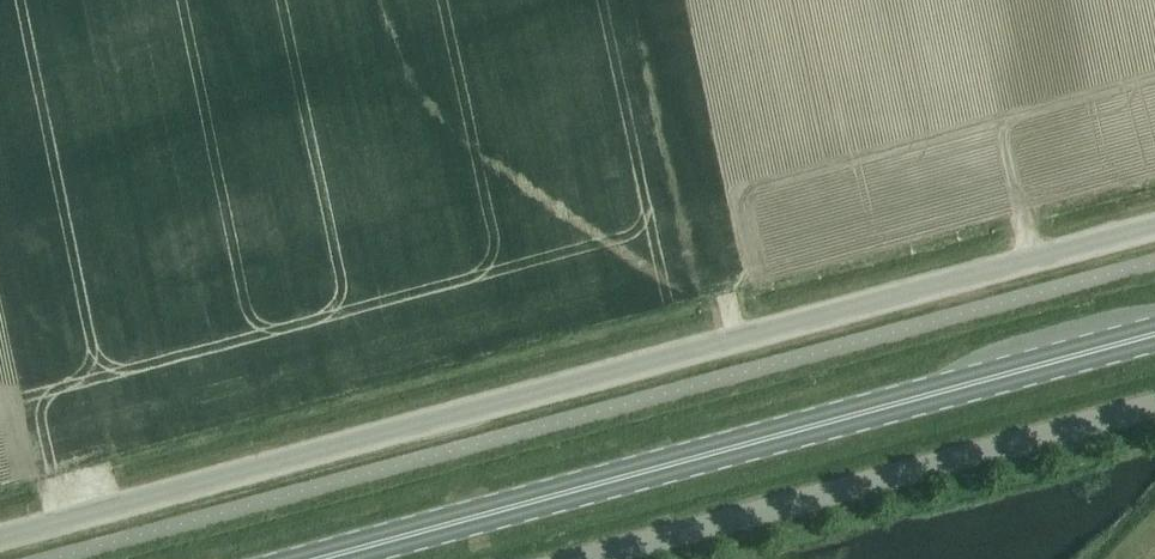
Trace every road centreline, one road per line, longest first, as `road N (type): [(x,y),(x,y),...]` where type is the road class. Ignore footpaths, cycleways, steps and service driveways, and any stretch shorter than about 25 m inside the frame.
road 1 (unclassified): [(1154,230),(0,542)]
road 2 (primary): [(316,558),(1154,334)]
road 3 (unclassified): [(581,558),(1154,404)]

